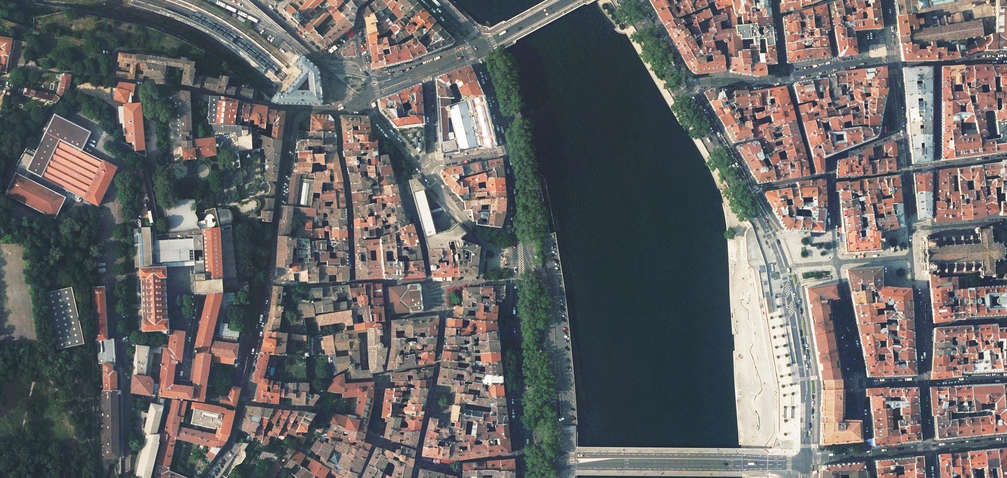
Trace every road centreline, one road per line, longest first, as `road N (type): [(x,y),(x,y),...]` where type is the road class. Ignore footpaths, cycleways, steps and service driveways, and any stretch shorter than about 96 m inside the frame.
road 1 (residential): [(369,94),(336,110),(295,112),(243,399),(230,442),(204,477)]
road 2 (primary): [(774,463),(558,455),(545,297),(518,253)]
road 3 (primary): [(553,477),(566,465),(774,463)]
road 4 (primary): [(521,477),(518,253)]
road 5 (primary): [(748,193),(789,280),(806,387)]
road 6 (residential): [(805,462),(928,447)]
road 7 (primary): [(687,89),(748,193)]

